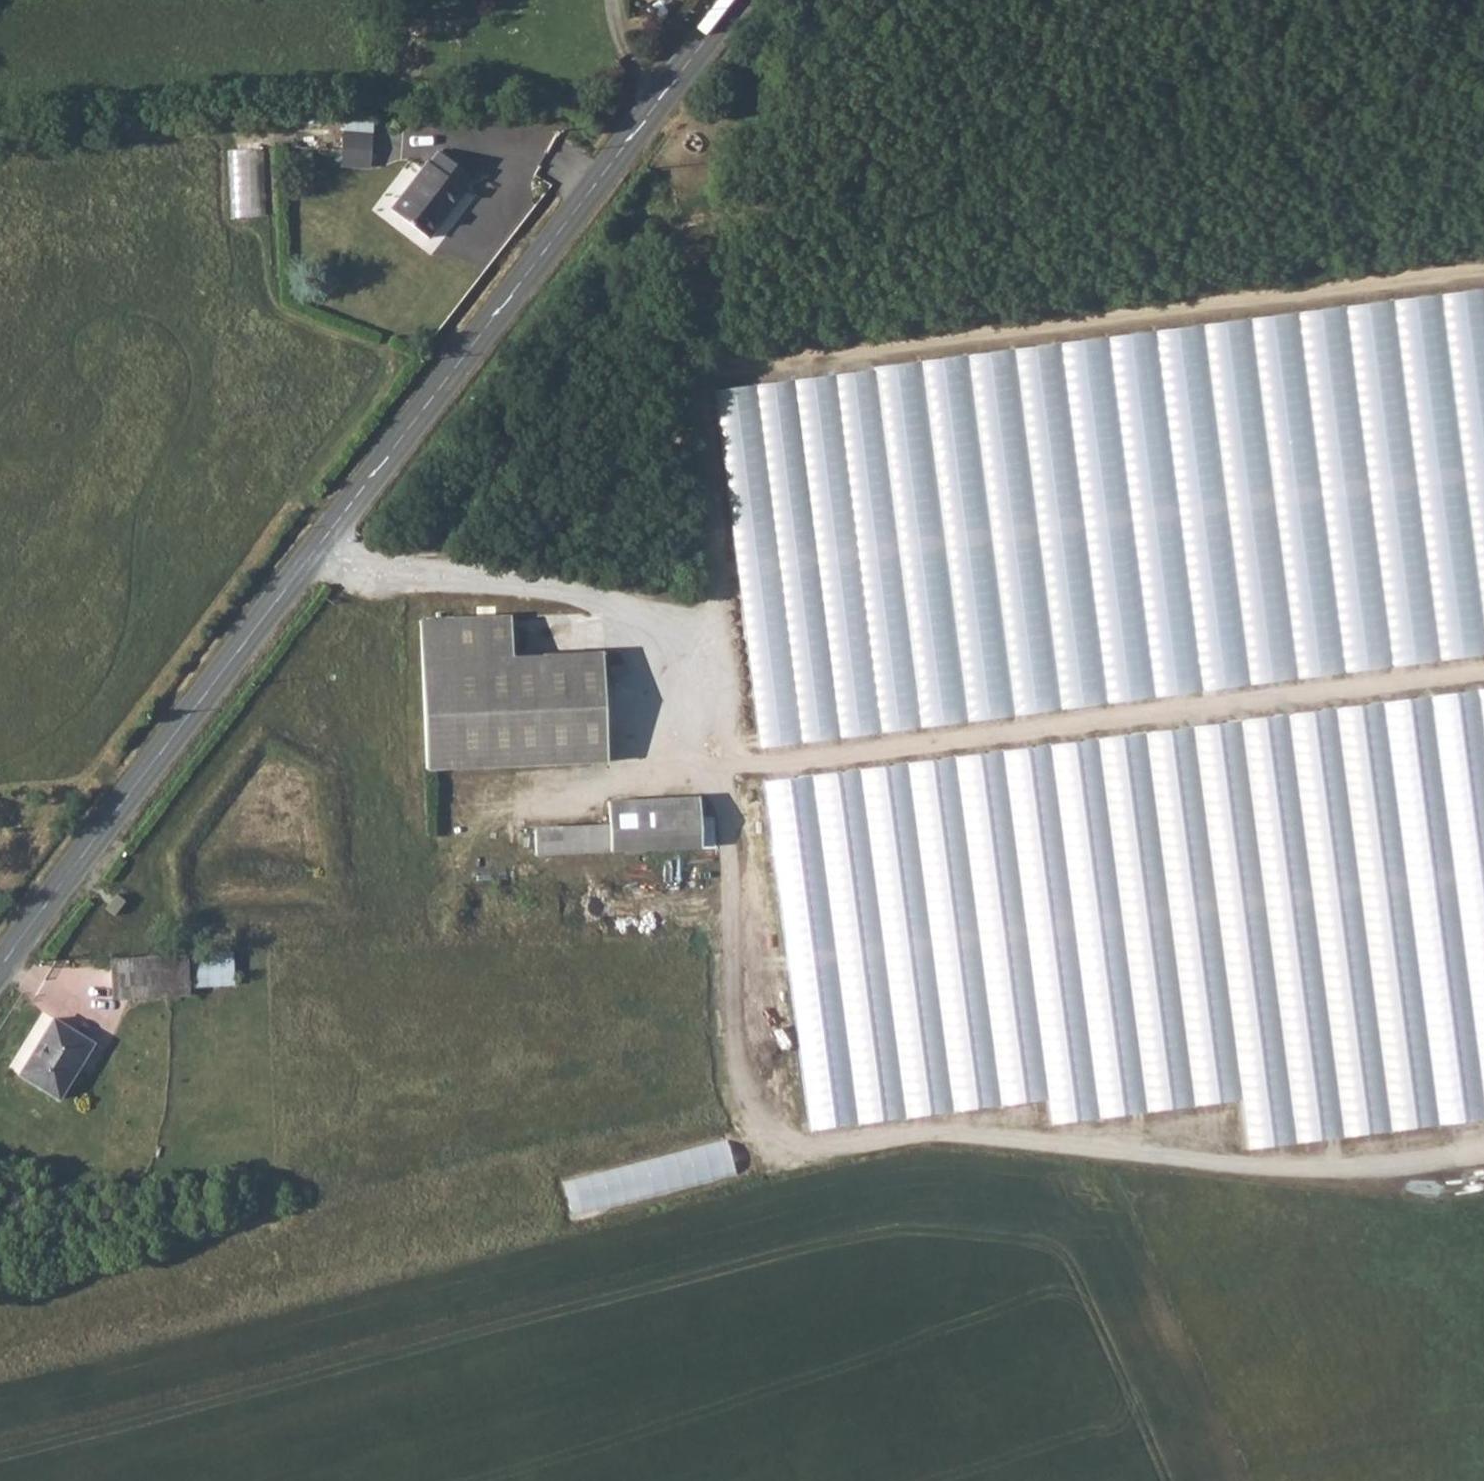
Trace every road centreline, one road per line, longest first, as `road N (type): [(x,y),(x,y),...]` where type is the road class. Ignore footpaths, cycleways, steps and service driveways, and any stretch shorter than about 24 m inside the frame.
road 1 (secondary): [(735,0),(293,575),(0,974)]

